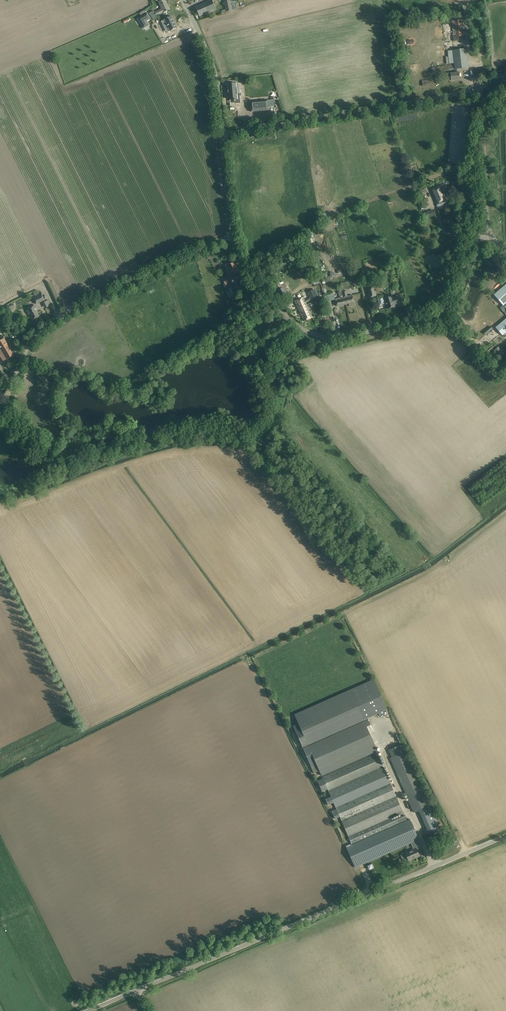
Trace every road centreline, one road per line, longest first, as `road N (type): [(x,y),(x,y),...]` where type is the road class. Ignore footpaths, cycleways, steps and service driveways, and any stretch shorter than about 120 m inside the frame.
road 1 (unclassified): [(136,991),(505,836)]
road 2 (unclassified): [(234,235),(246,269),(270,298),(302,328),(333,337),(438,314),(455,295),(472,247),(492,233)]
road 3 (unclassified): [(0,409),(46,326),(234,235)]
road 4 (unclassified): [(222,135),(477,87)]
road 5 (unclassified): [(492,233),(477,87)]
road 6 (unclassified): [(222,135),(214,67),(183,0)]

